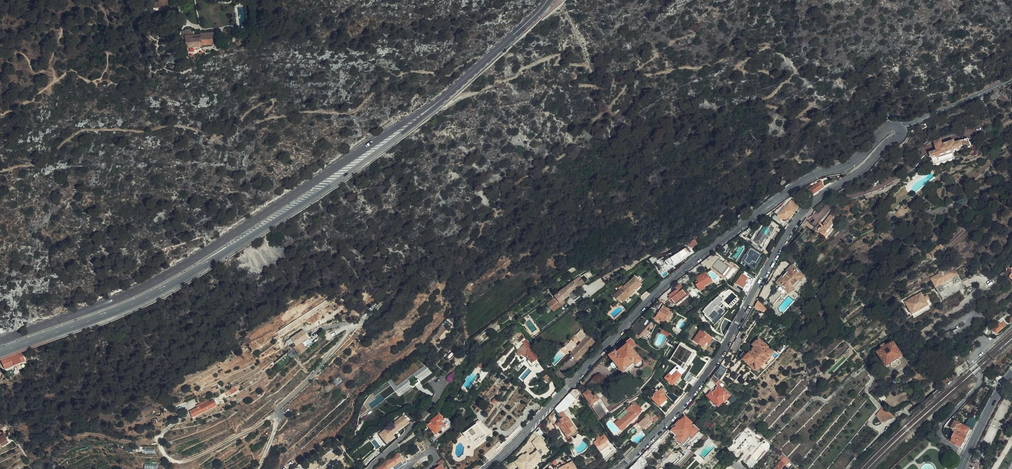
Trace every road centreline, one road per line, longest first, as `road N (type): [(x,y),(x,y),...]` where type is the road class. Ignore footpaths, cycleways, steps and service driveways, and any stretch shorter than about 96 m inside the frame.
road 1 (tertiary): [(900,129),(889,126),(846,166),(810,176),(675,275),(487,468)]
road 2 (primary): [(14,348),(172,285),(338,180),(438,102)]
road 3 (primary): [(438,102),(174,270),(9,337)]
road 4 (tertiary): [(616,468),(693,392),(800,217),(865,167),(900,129)]
road 5 (track): [(276,415),(178,462),(162,451),(168,427)]
road 6 (primary): [(438,102),(547,0)]
road 7 (residential): [(900,129),(1011,78)]

